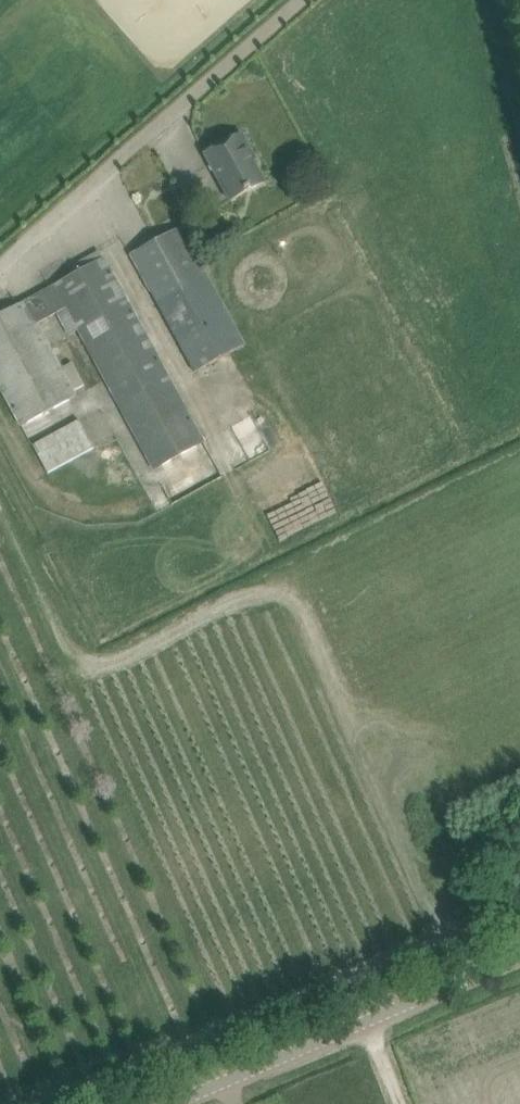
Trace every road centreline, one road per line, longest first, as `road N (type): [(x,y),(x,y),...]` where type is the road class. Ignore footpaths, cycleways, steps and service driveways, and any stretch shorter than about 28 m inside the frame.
road 1 (unclassified): [(164,1103),(519,954)]

